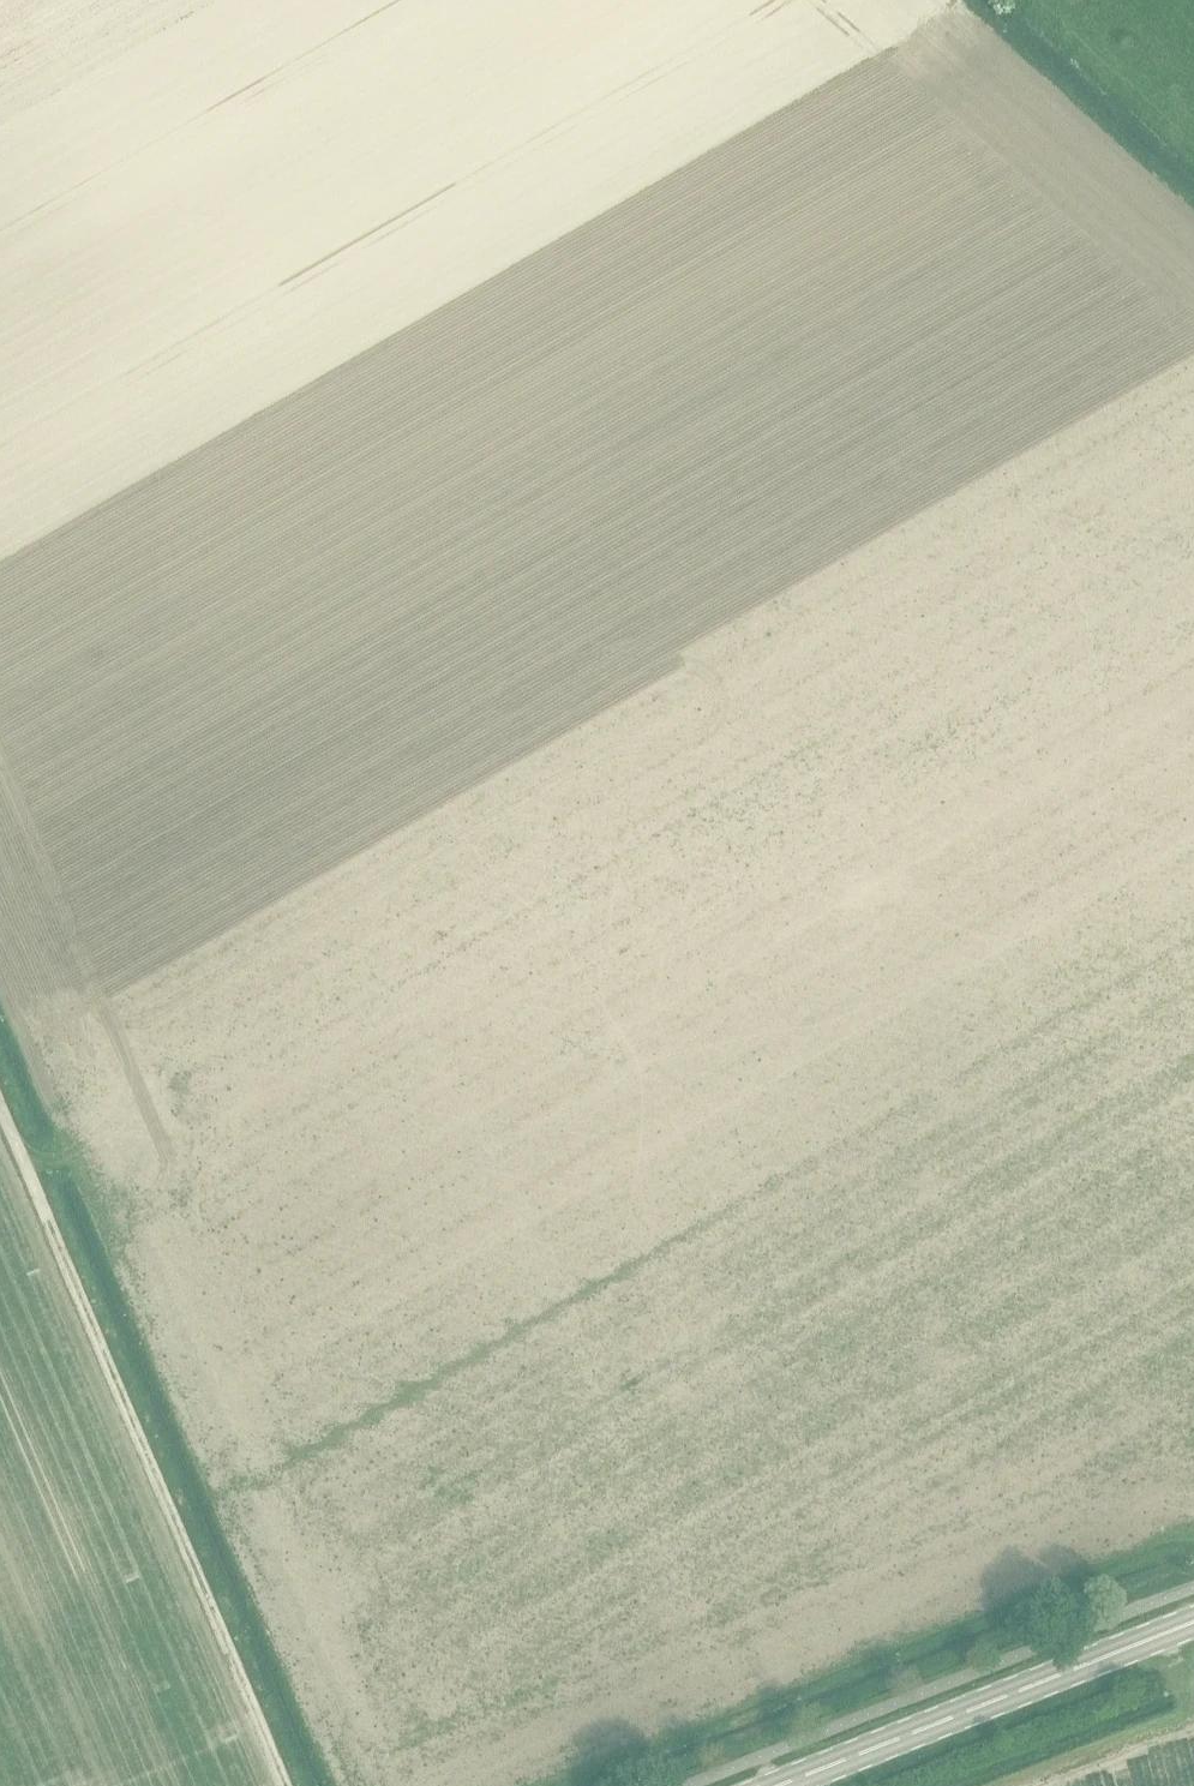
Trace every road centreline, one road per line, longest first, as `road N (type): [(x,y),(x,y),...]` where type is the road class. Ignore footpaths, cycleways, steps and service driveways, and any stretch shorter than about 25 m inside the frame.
road 1 (secondary): [(773,1785),(1193,1620)]

